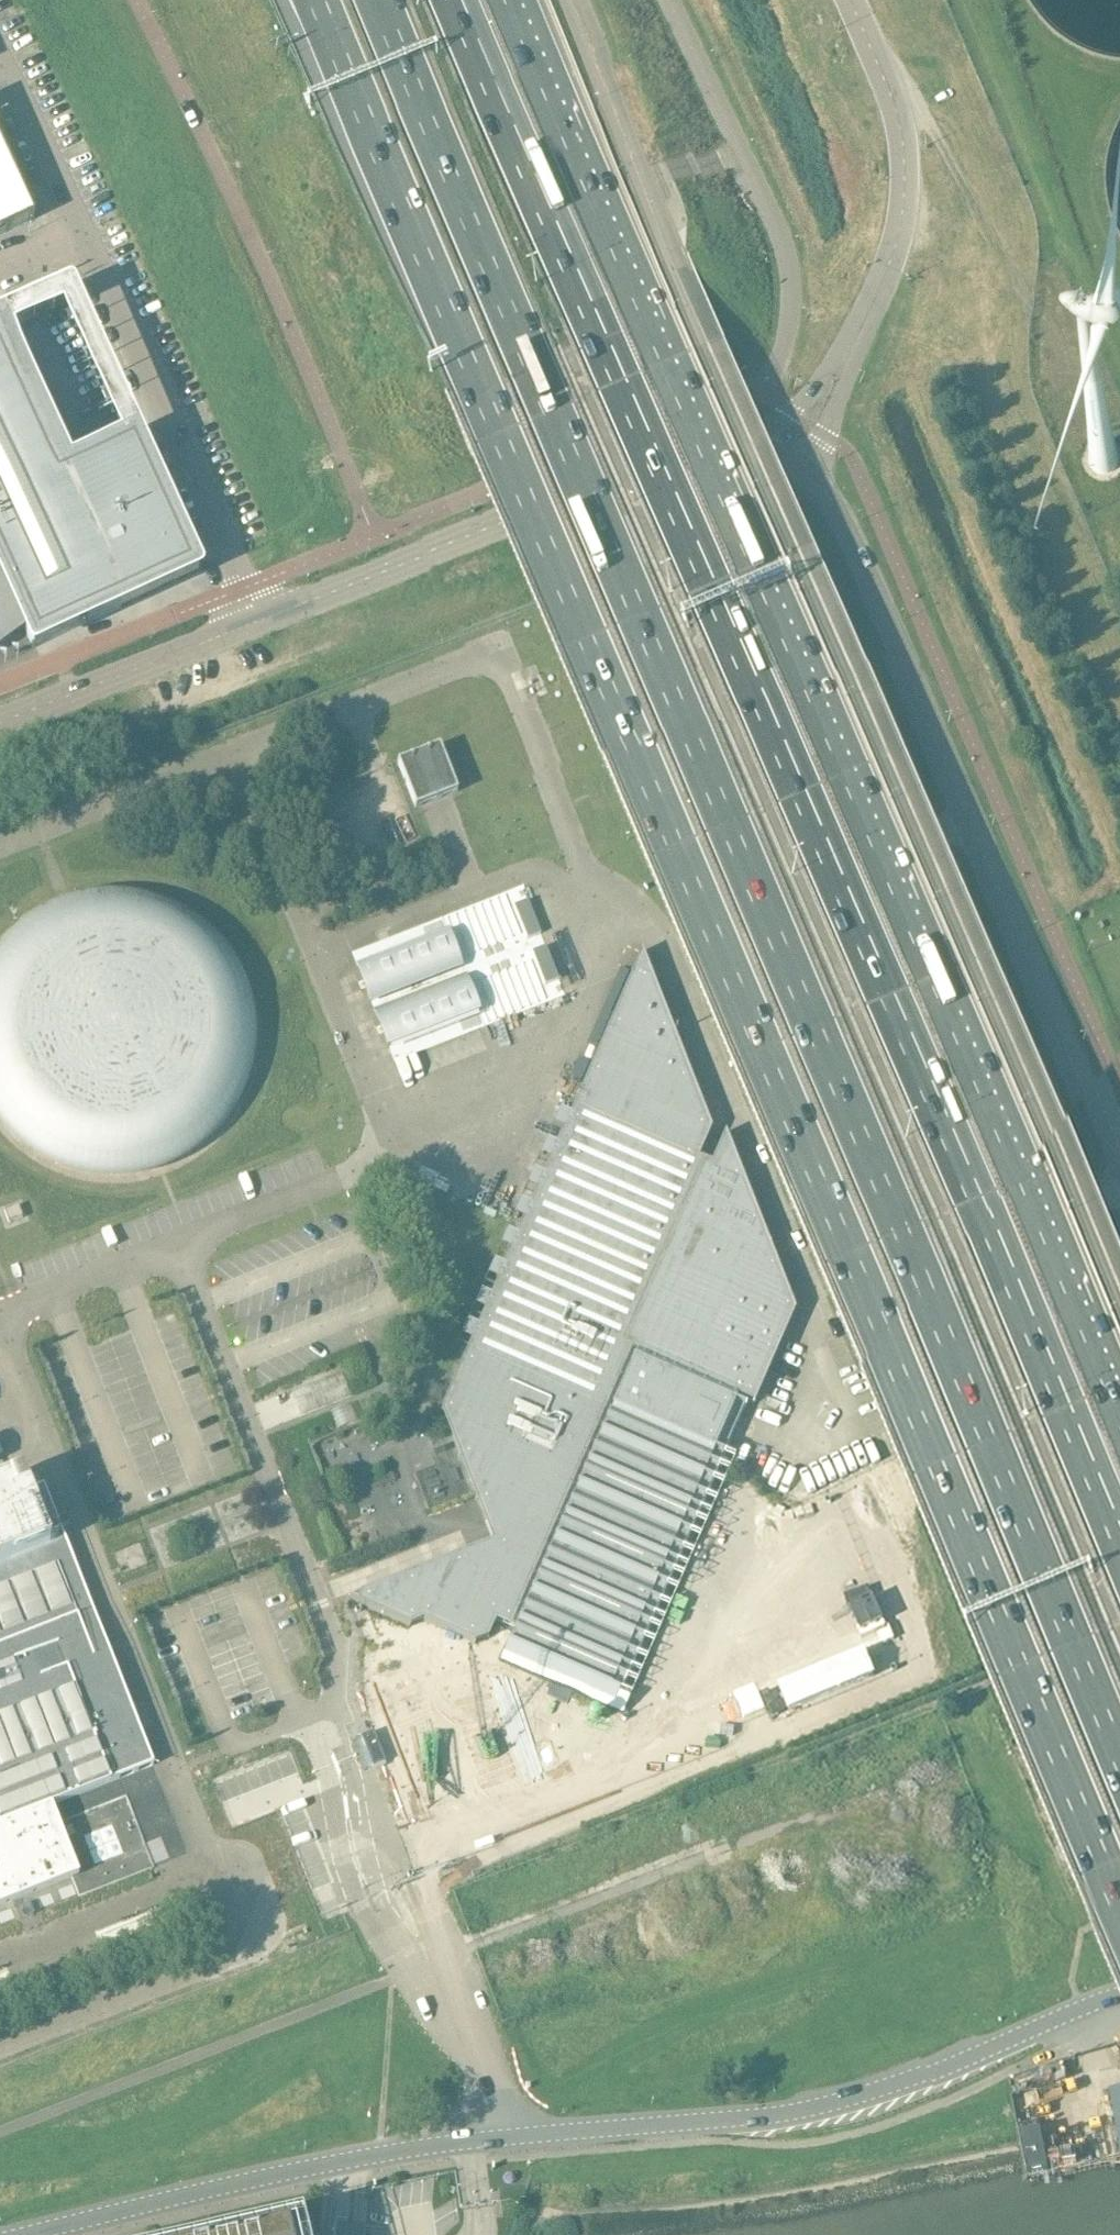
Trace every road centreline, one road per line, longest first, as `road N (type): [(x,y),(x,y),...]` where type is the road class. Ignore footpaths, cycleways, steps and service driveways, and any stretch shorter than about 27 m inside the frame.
road 1 (motorway): [(326,13),(1119,1913)]
road 2 (motorway): [(379,0),(1119,1769)]
road 3 (motorway): [(1119,1577),(454,0)]
road 4 (motorway): [(1119,1437),(512,0)]
road 5 (tertiary): [(1119,1173),(846,531),(807,478)]
road 6 (unclassified): [(505,2138),(780,2115),(846,2101),(935,2072),(1119,1984)]
road 7 (tertiary): [(775,459),(739,450),(679,455),(259,621)]
road 8 (unclassified): [(27,2234),(312,2167),(505,2138)]
road 9 (unclassified): [(259,621),(79,236)]
road 10 (tertiary): [(852,348),(897,254),(905,180),(894,101),(851,0)]
road 11 (tertiary): [(259,621),(0,722)]
road 12 (unclassified): [(505,2138),(450,1959)]
road 13 (unclassified): [(79,236),(0,74)]
road 14 (tertiary): [(807,478),(846,386),(852,348)]
road 15 (tertiary): [(852,348),(793,416),(775,459)]

